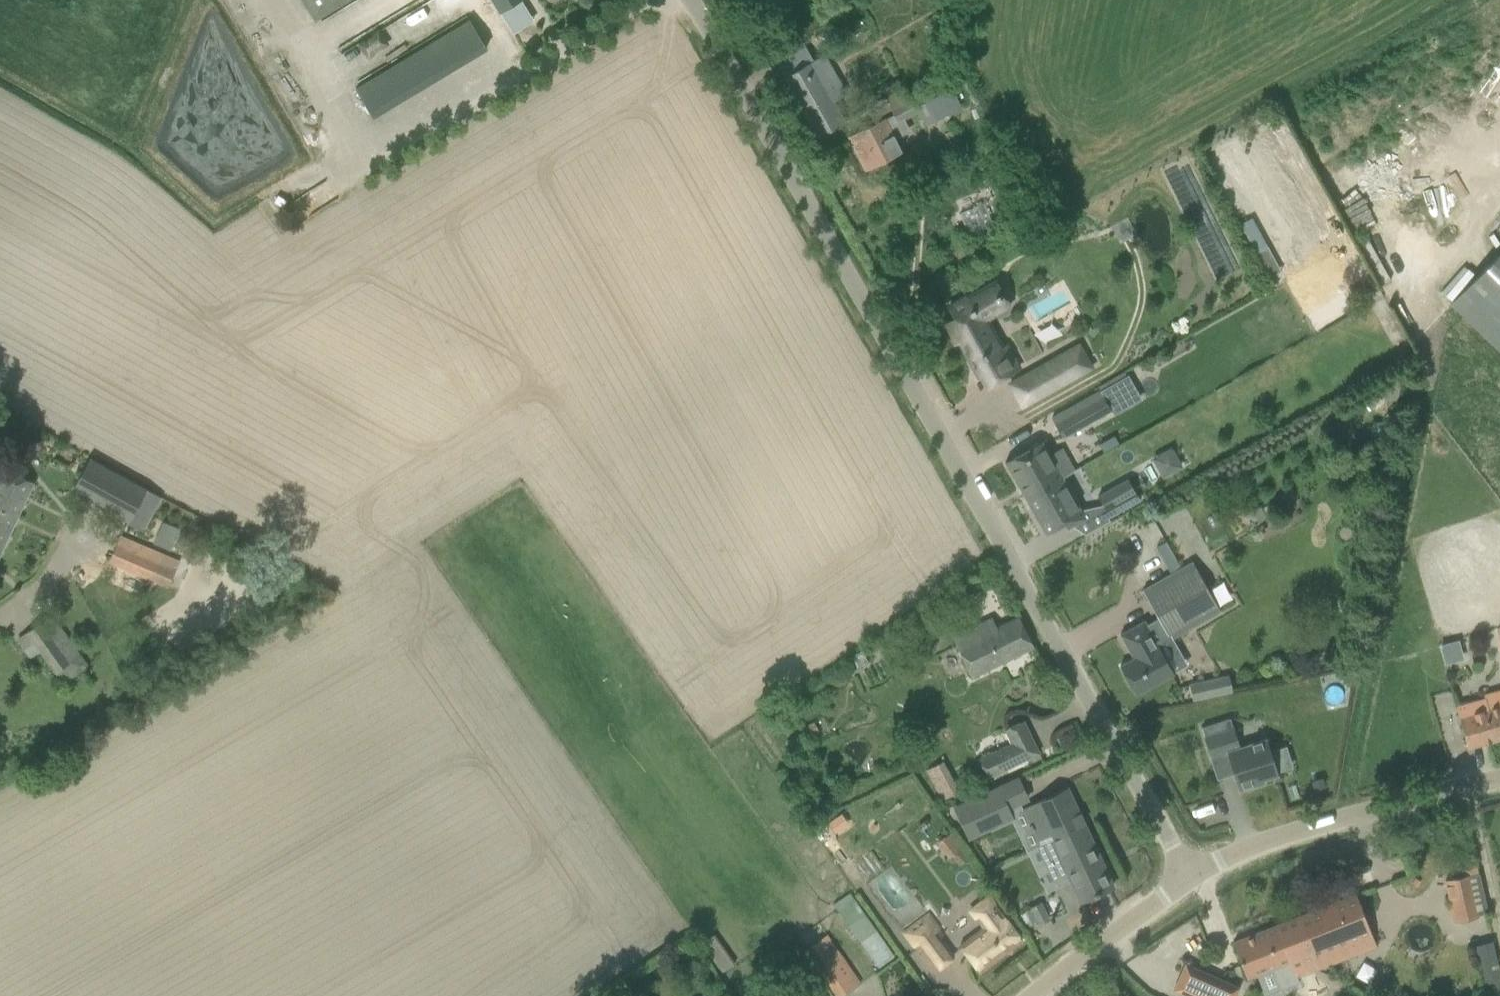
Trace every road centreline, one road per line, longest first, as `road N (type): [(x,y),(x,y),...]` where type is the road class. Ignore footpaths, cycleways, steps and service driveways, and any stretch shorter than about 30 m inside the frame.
road 1 (unclassified): [(1189,877),(690,0)]
road 2 (unclassified): [(1189,877),(1264,839),(1499,776)]
road 3 (unclassified): [(1030,995),(1189,877)]

